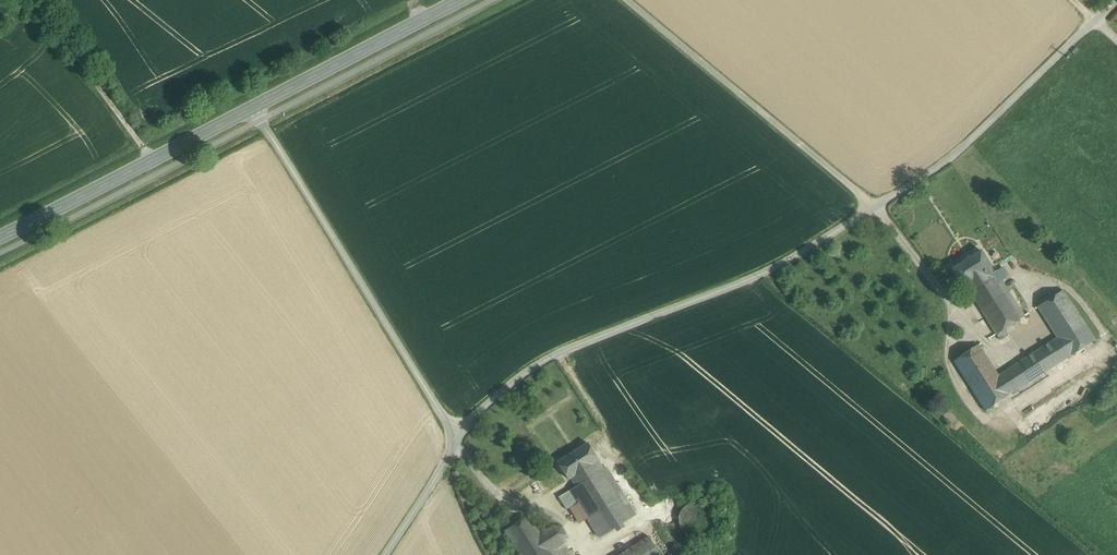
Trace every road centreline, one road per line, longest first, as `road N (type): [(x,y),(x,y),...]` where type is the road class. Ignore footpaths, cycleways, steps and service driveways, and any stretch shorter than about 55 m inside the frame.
road 1 (unclassified): [(1095,19),(931,171),(762,274),(556,355),(456,437)]
road 2 (unclassified): [(456,437),(253,108)]
road 3 (track): [(875,207),(627,0)]
road 4 (secondary): [(0,237),(253,108)]
road 5 (secondary): [(253,108),(460,0)]
road 6 (track): [(153,160),(29,0)]
road 7 (unclassified): [(456,437),(386,554)]

